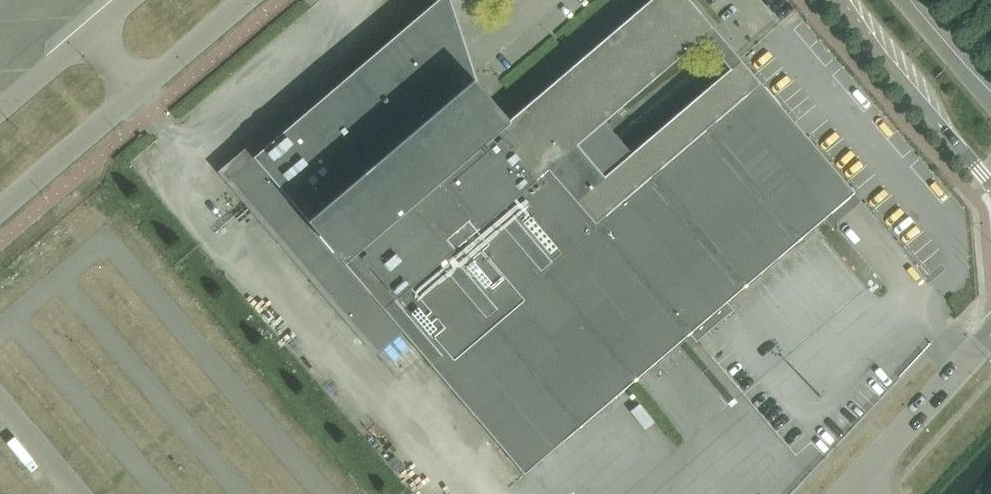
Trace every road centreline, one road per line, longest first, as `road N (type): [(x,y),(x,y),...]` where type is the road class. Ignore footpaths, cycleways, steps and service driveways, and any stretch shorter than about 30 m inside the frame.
road 1 (secondary): [(836,0),(990,186)]
road 2 (unclassified): [(990,335),(844,493)]
road 3 (unclassified): [(0,211),(141,90)]
road 4 (unclassified): [(141,90),(247,0)]
road 5 (secondary): [(990,104),(901,0)]
road 6 (unclassified): [(92,33),(0,111)]

